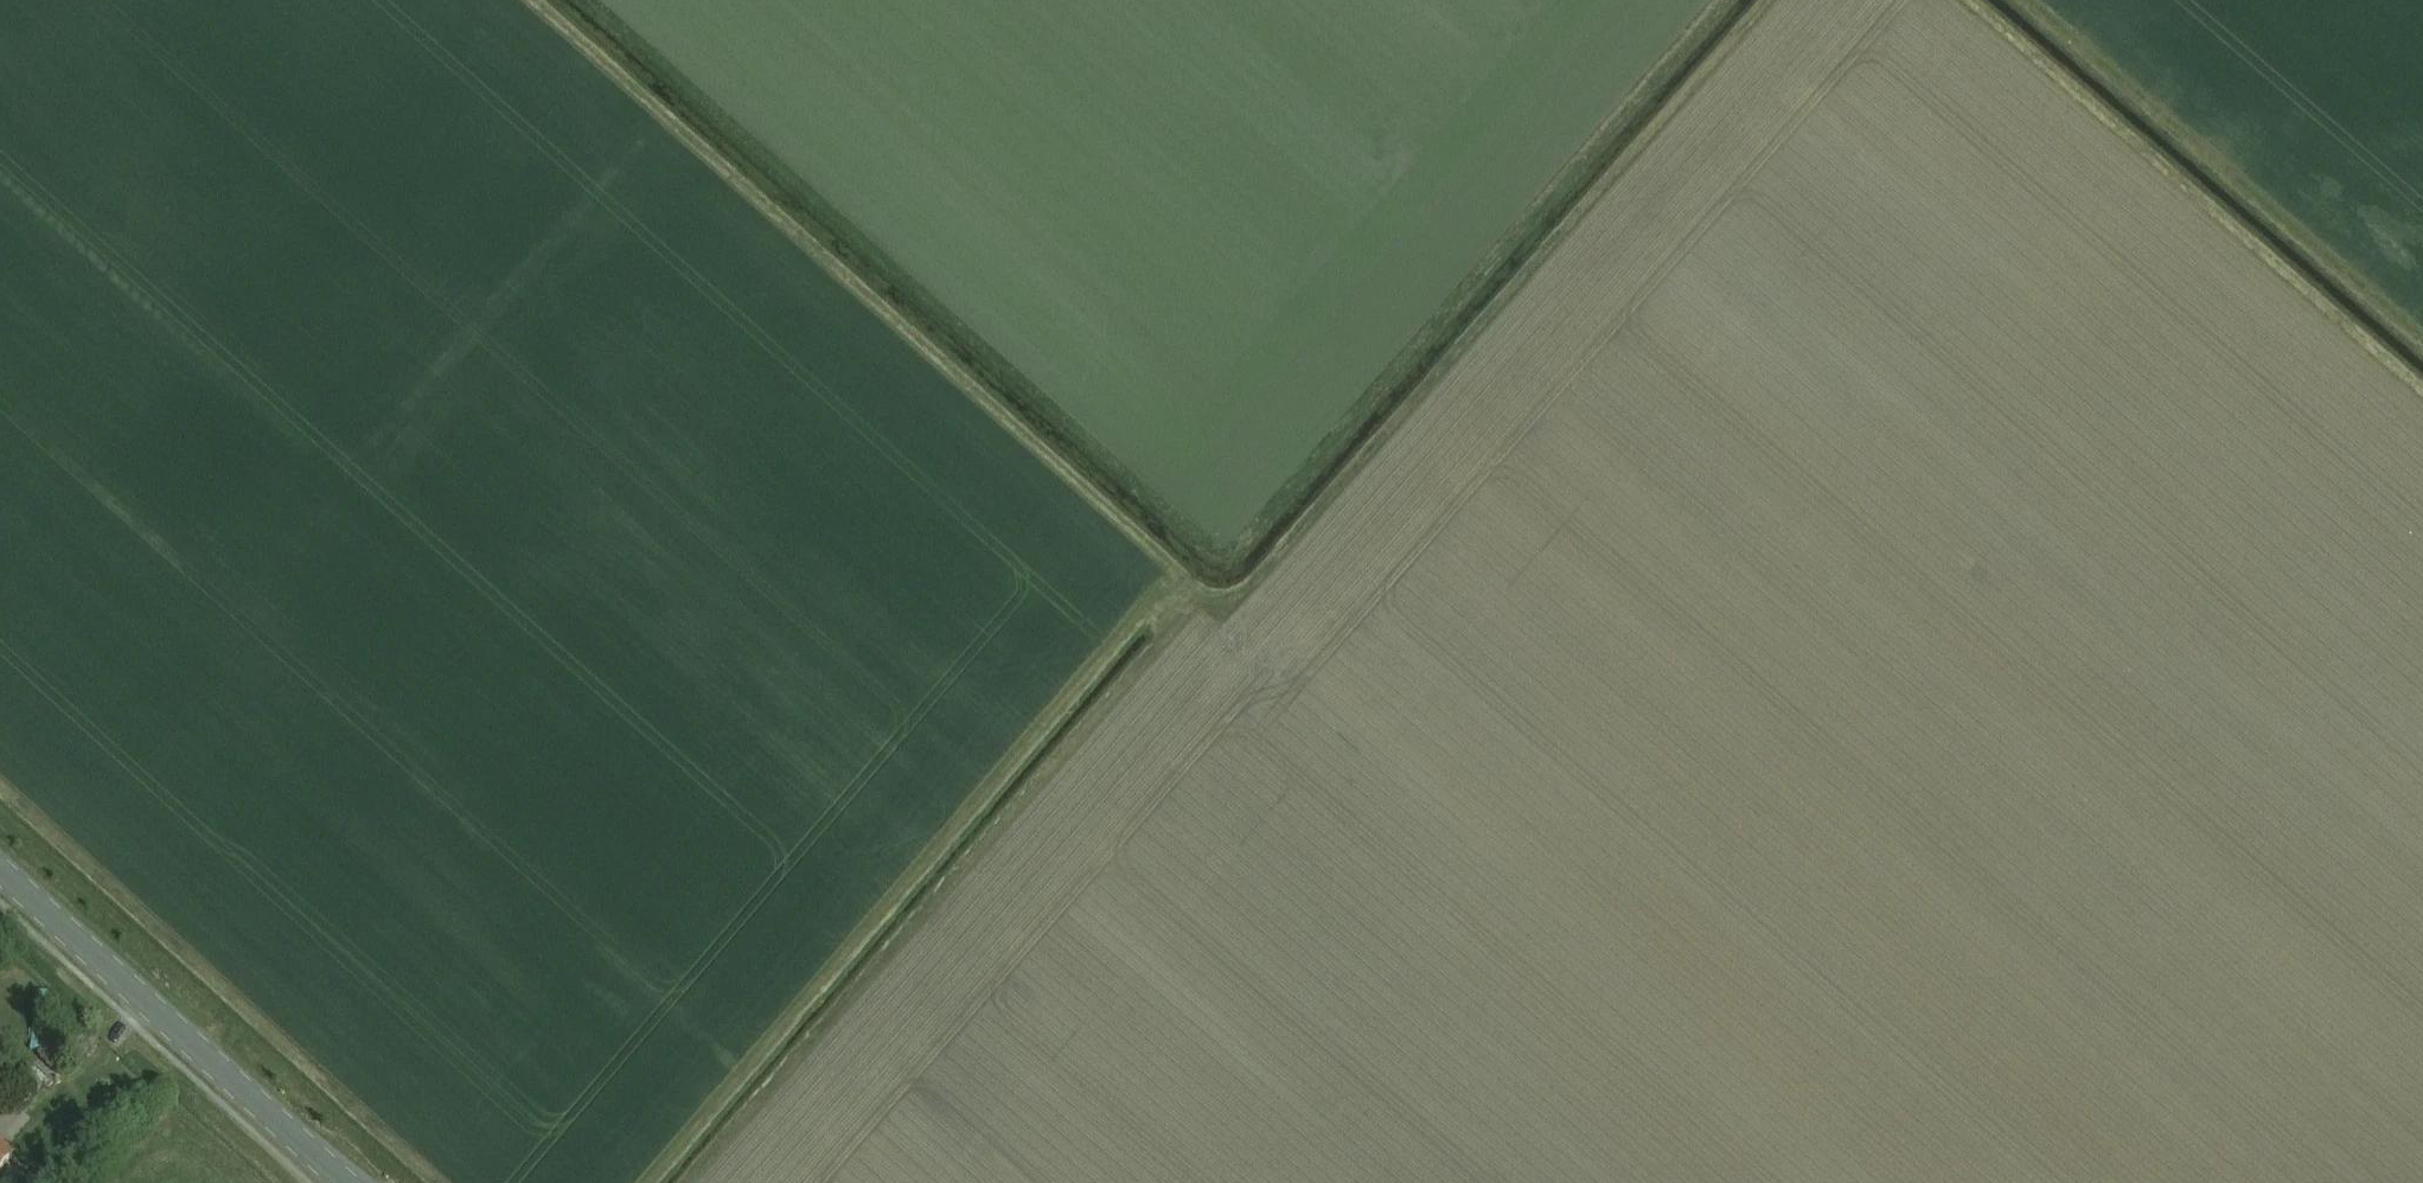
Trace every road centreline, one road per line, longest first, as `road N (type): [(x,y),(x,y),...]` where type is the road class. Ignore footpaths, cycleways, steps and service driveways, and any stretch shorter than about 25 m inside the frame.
road 1 (secondary): [(344,1182),(0,871)]

